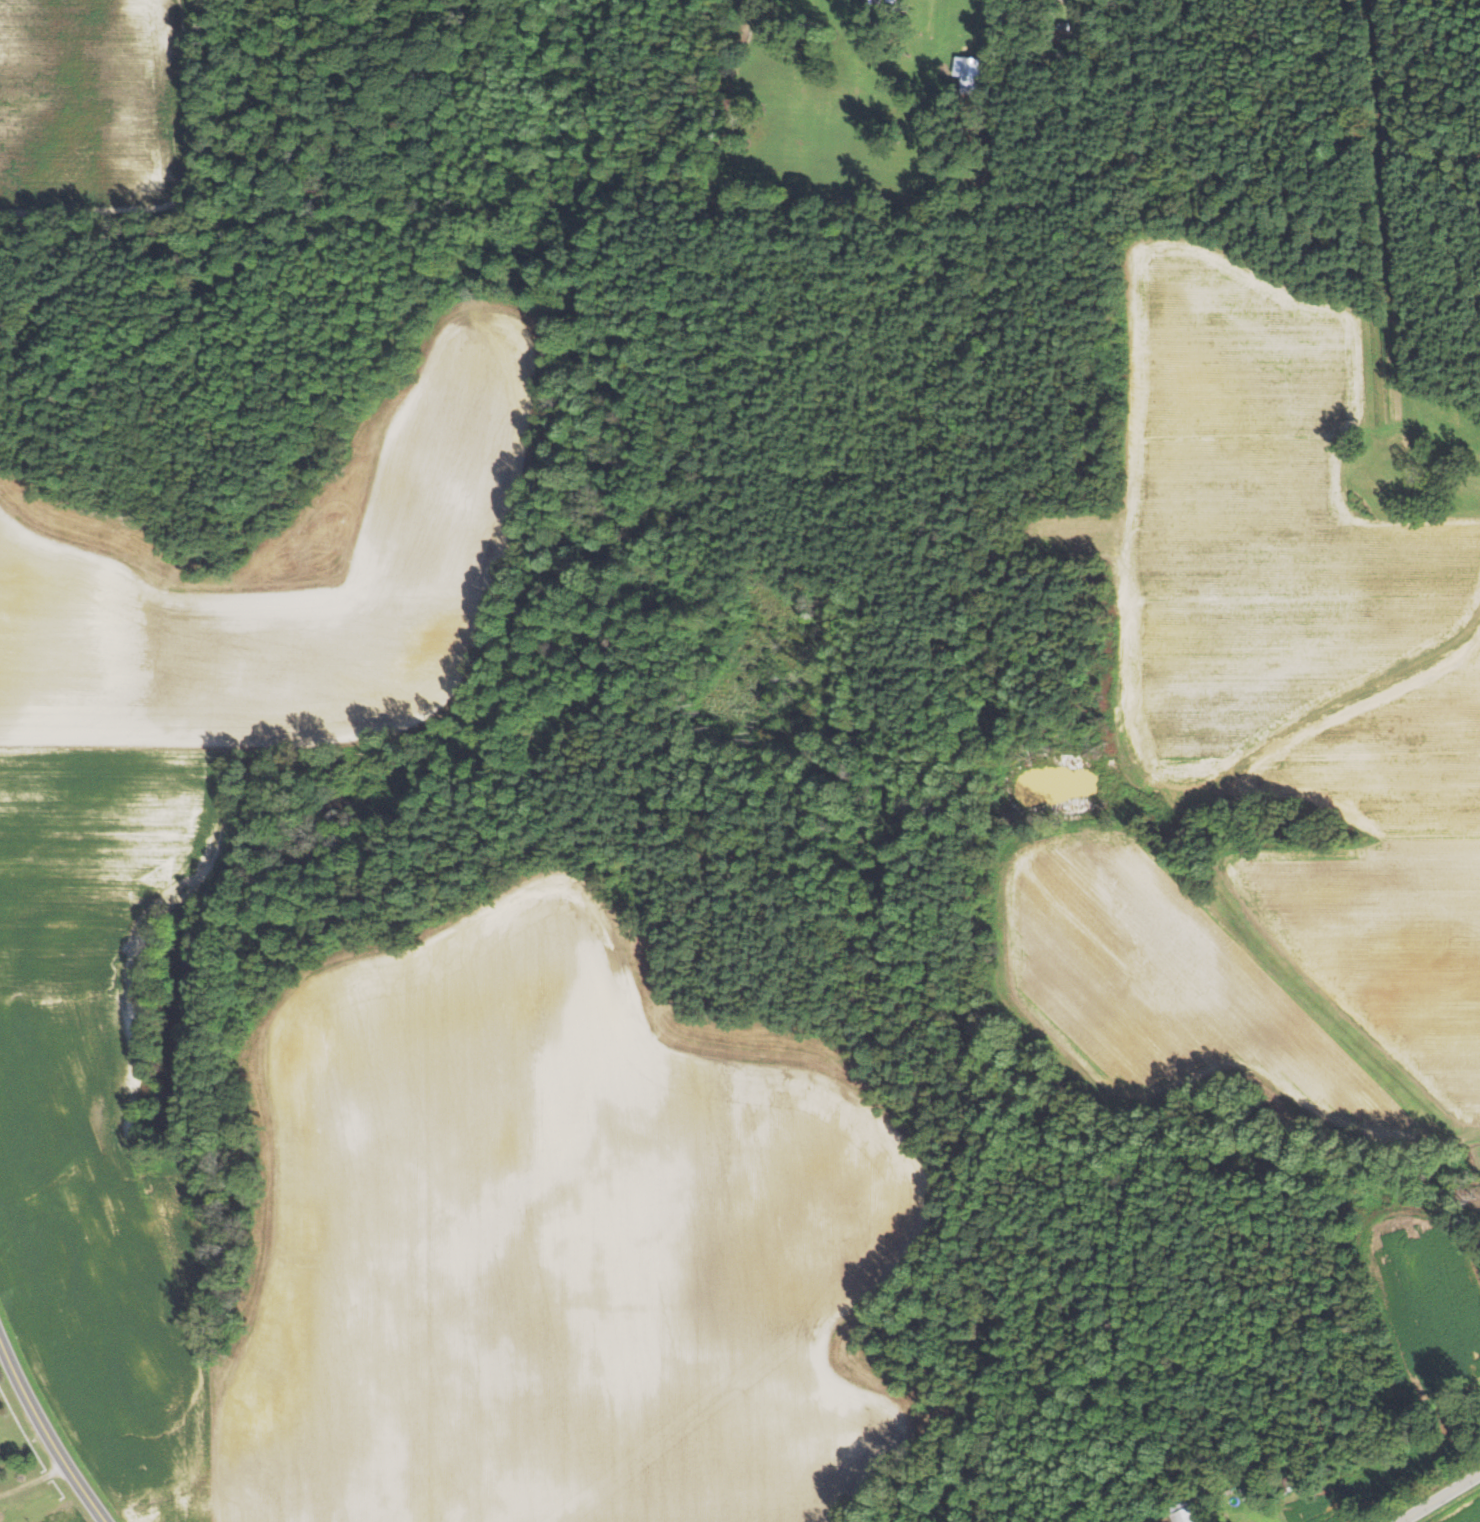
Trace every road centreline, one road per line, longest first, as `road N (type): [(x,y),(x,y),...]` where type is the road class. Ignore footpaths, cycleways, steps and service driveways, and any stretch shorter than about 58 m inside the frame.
road 1 (secondary): [(106,1521),(48,1438),(0,1342)]

